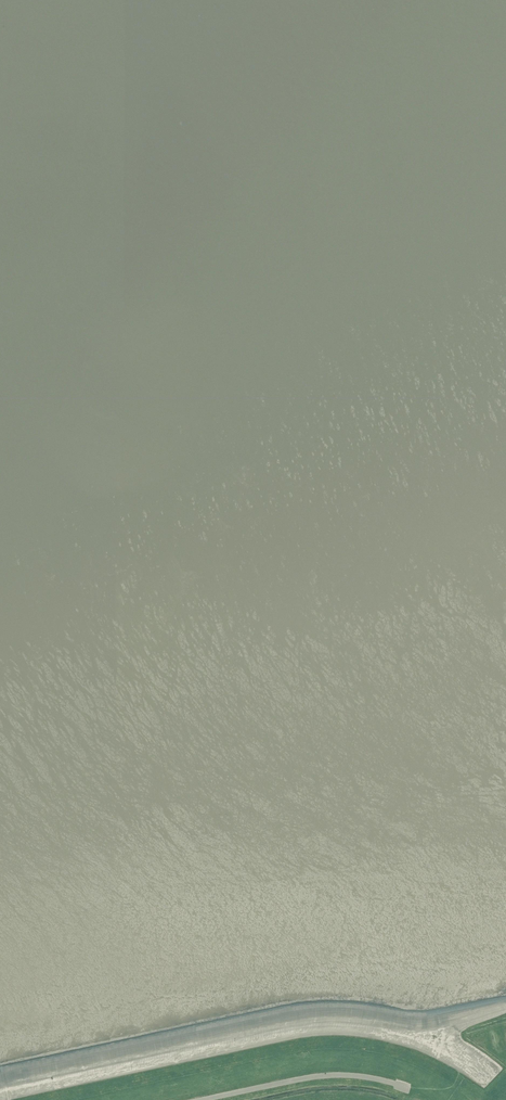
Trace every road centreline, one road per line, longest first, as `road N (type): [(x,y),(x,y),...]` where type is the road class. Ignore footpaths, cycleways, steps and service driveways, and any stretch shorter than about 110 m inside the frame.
road 1 (unclassified): [(202,1099),(331,1076),(409,1088)]

